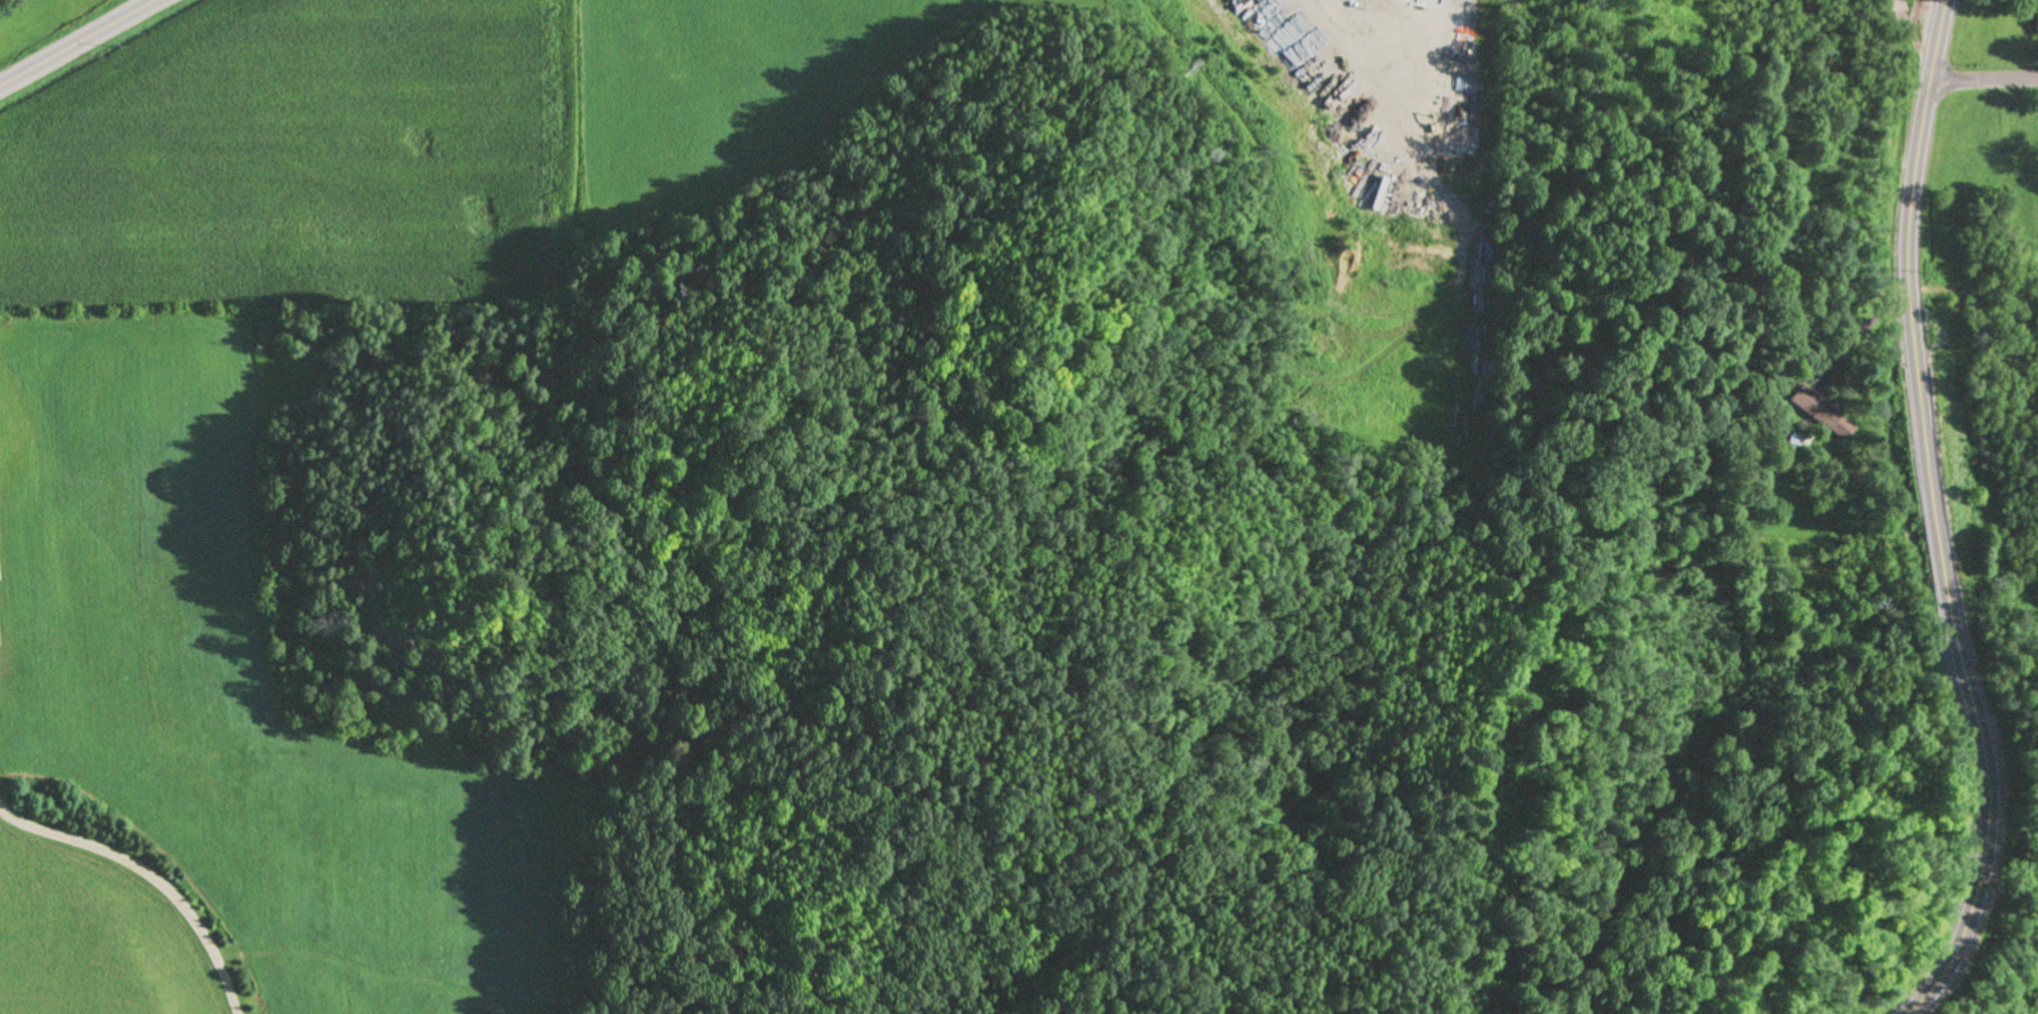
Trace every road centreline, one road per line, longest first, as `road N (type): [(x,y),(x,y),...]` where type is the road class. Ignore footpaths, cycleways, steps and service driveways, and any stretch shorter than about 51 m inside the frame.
road 1 (secondary): [(1893,1013),(1974,923),(1991,848),(1991,766),(1944,566),(1908,351),(1915,172),(1948,0)]
road 2 (primary): [(157,0),(0,87)]

